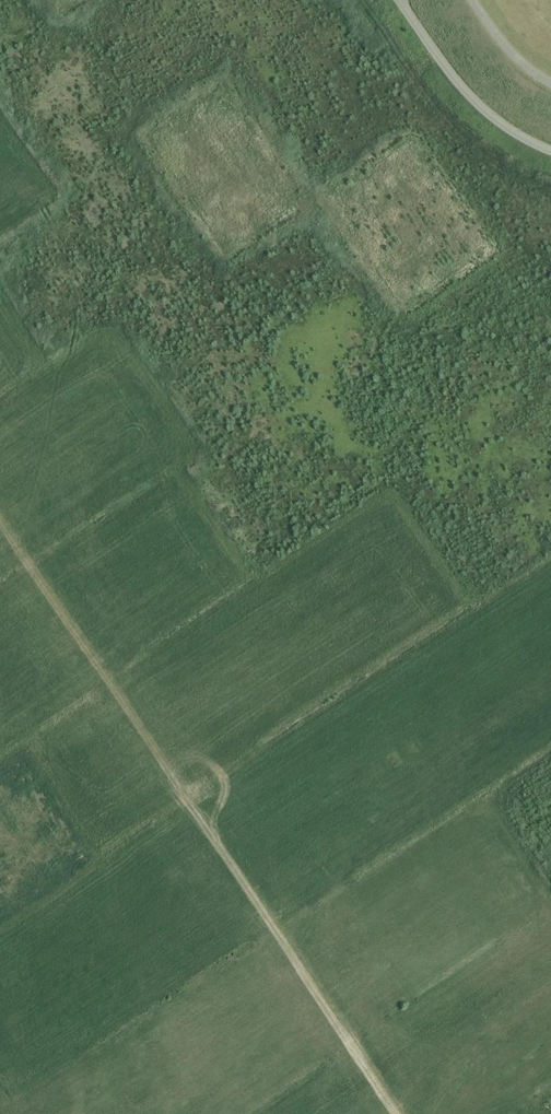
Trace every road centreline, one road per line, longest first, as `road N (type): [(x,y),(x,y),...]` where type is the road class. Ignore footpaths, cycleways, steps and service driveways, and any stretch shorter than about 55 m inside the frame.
road 1 (unclassified): [(398,0),(476,104),(550,152)]
road 2 (unclassified): [(468,0),(521,70),(550,89)]

